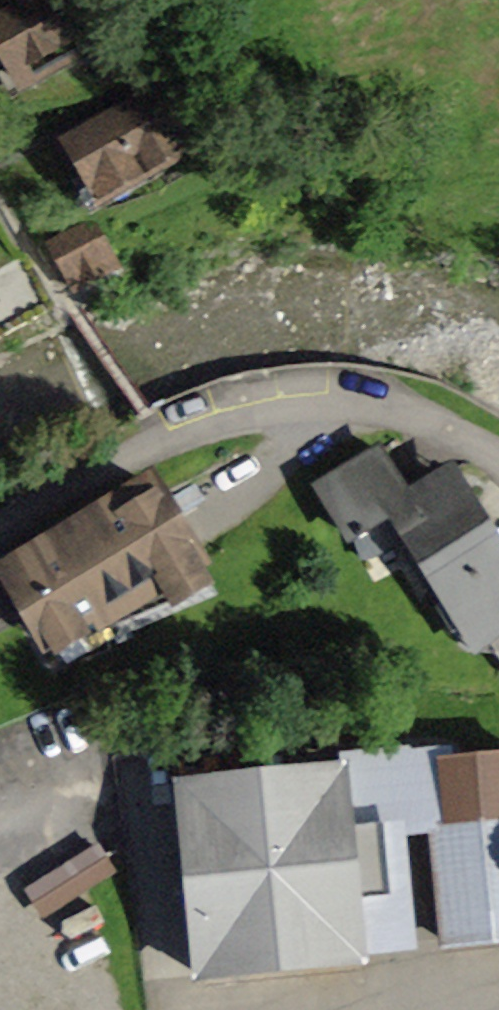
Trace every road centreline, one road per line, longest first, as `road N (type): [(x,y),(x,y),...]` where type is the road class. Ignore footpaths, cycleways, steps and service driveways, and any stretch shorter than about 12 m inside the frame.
road 1 (residential): [(498,464),(369,409),(299,405),(208,421),(0,532)]

